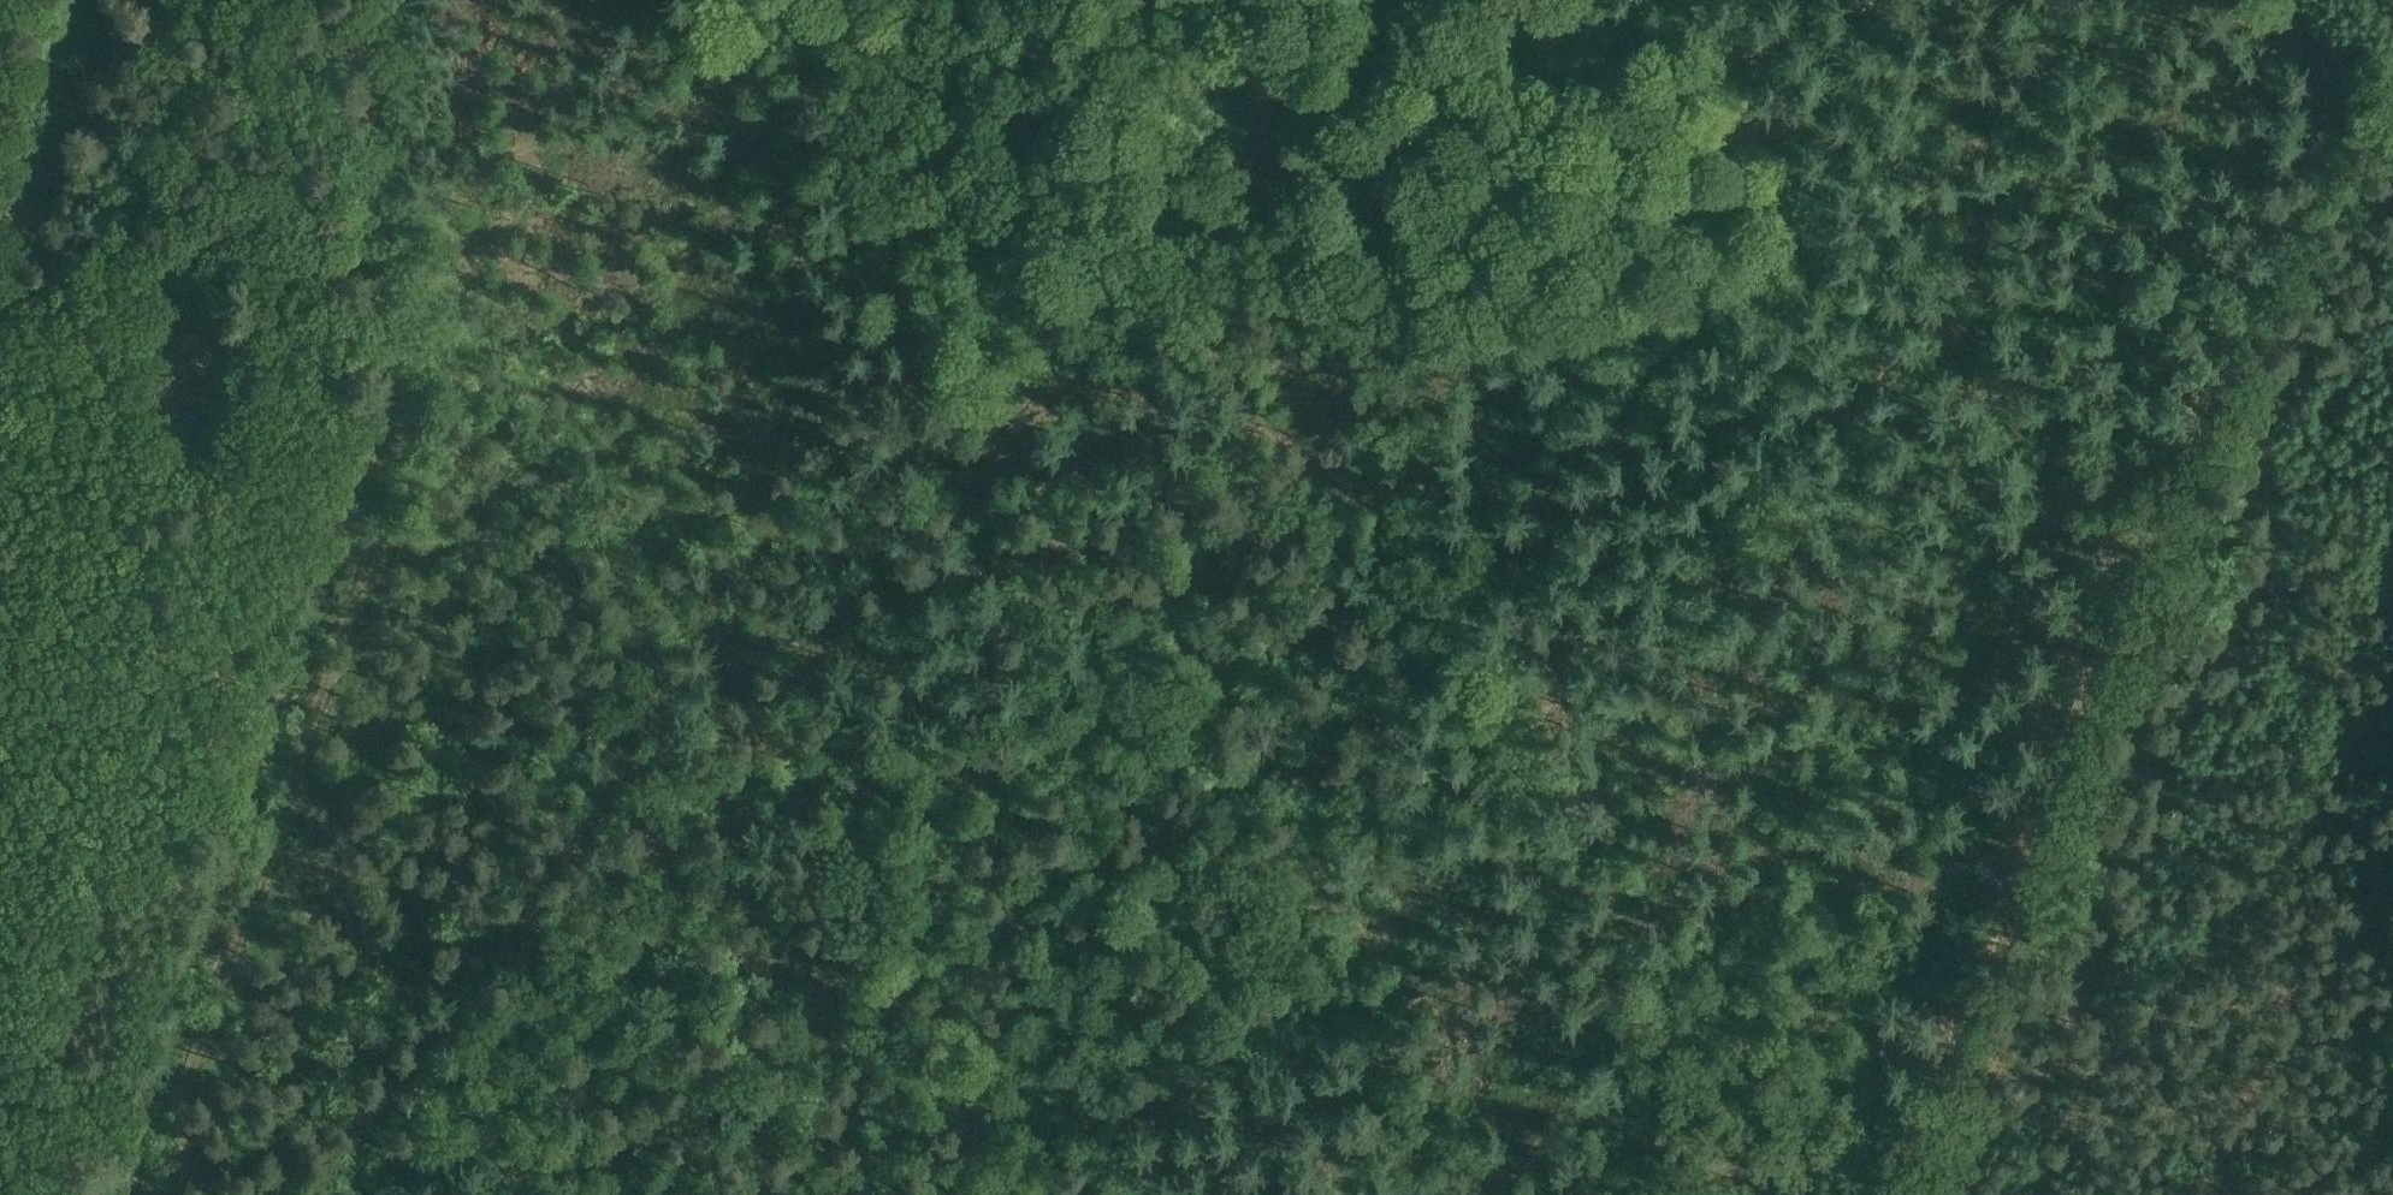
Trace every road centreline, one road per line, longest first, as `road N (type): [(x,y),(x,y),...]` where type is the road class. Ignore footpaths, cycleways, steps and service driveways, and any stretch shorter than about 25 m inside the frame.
road 1 (track): [(153,1194),(437,358),(465,192),(782,0)]
road 2 (track): [(2298,0),(2334,53),(2392,104)]

